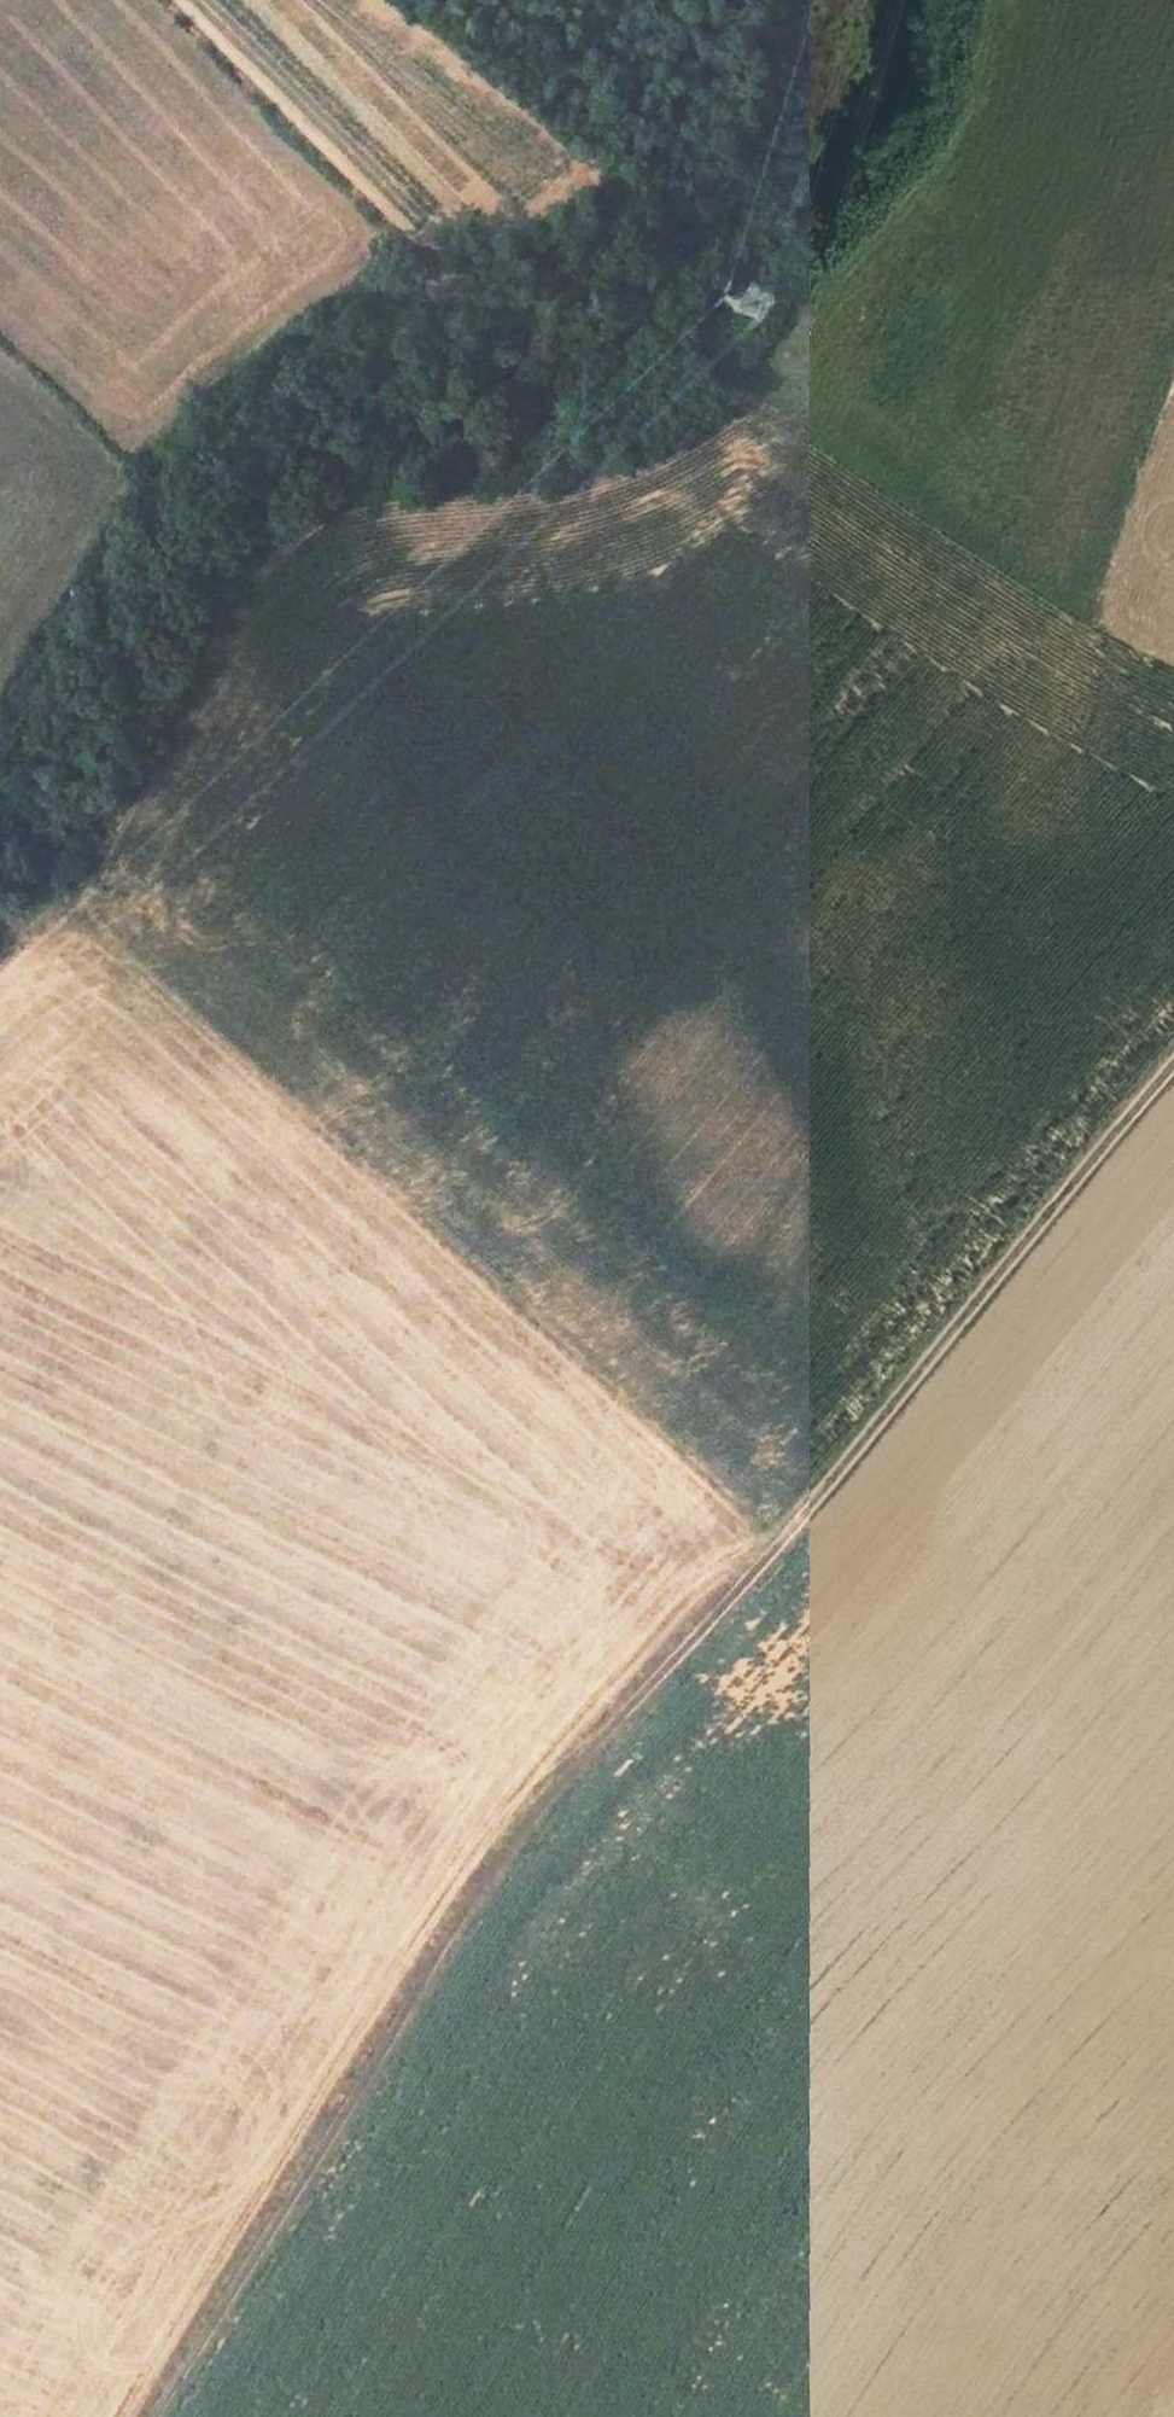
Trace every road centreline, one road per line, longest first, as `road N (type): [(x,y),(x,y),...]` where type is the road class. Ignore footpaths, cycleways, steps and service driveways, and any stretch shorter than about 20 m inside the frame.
road 1 (track): [(157,2416),(513,1845),(807,1519),(1173,1070)]

